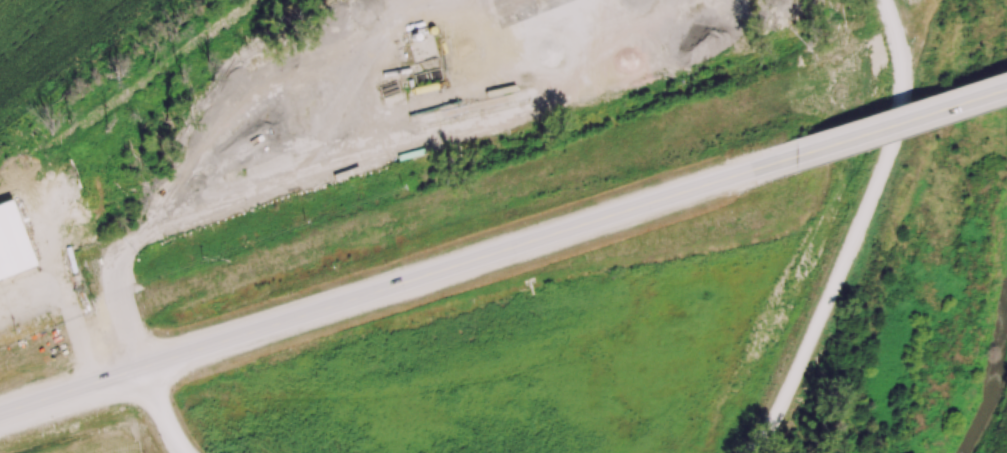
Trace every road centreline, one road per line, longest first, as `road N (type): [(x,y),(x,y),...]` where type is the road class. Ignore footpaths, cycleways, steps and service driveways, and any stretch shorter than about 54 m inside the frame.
road 1 (secondary): [(798,157),(0,418)]
road 2 (tertiary): [(887,0),(904,69),(899,125),(758,452)]
road 3 (secondary): [(1006,88),(798,157)]

